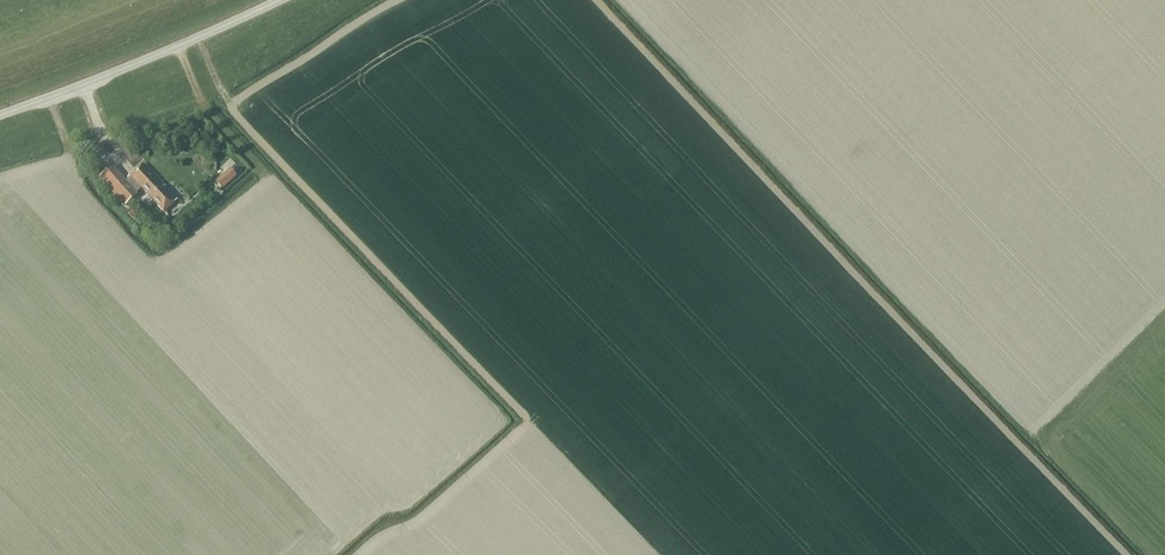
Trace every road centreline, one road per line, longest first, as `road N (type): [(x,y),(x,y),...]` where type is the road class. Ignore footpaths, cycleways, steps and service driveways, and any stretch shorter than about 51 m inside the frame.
road 1 (unclassified): [(0,115),(280,0)]

